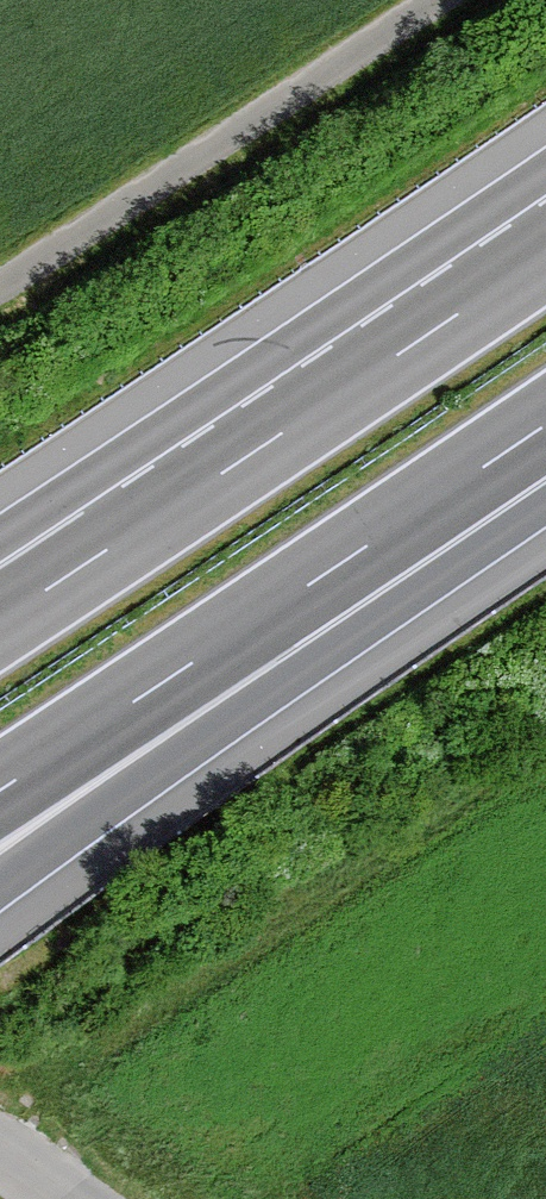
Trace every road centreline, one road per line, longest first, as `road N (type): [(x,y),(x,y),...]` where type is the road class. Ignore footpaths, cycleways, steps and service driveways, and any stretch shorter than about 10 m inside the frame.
road 1 (motorway): [(0,878),(545,443)]
road 2 (motorway): [(0,789),(545,425)]
road 3 (motorway): [(545,253),(103,552)]
road 4 (track): [(435,0),(0,283)]
road 5 (motorway): [(103,552),(0,620)]

